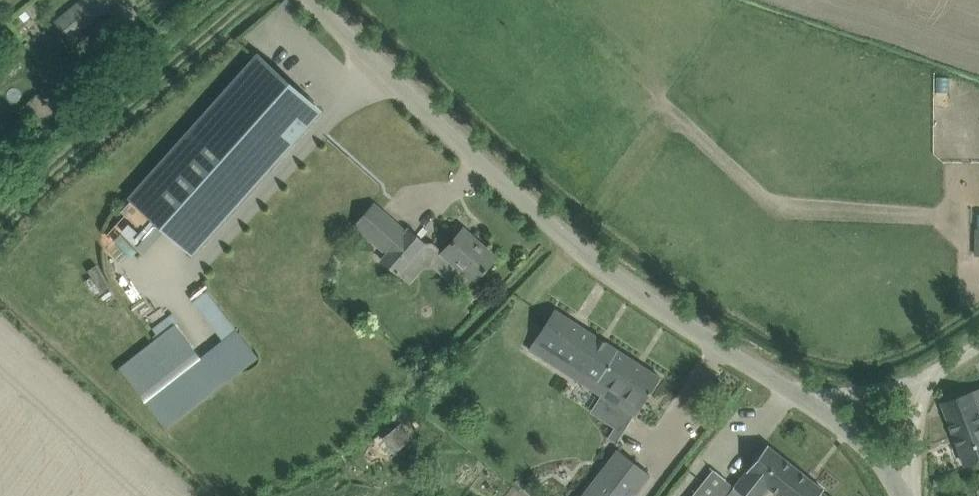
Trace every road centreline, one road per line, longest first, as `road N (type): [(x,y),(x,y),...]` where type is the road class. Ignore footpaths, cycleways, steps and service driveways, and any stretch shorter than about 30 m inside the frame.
road 1 (unclassified): [(805,395),(605,265),(506,185),(314,0)]
road 2 (unclassified): [(902,495),(867,448),(805,395)]

